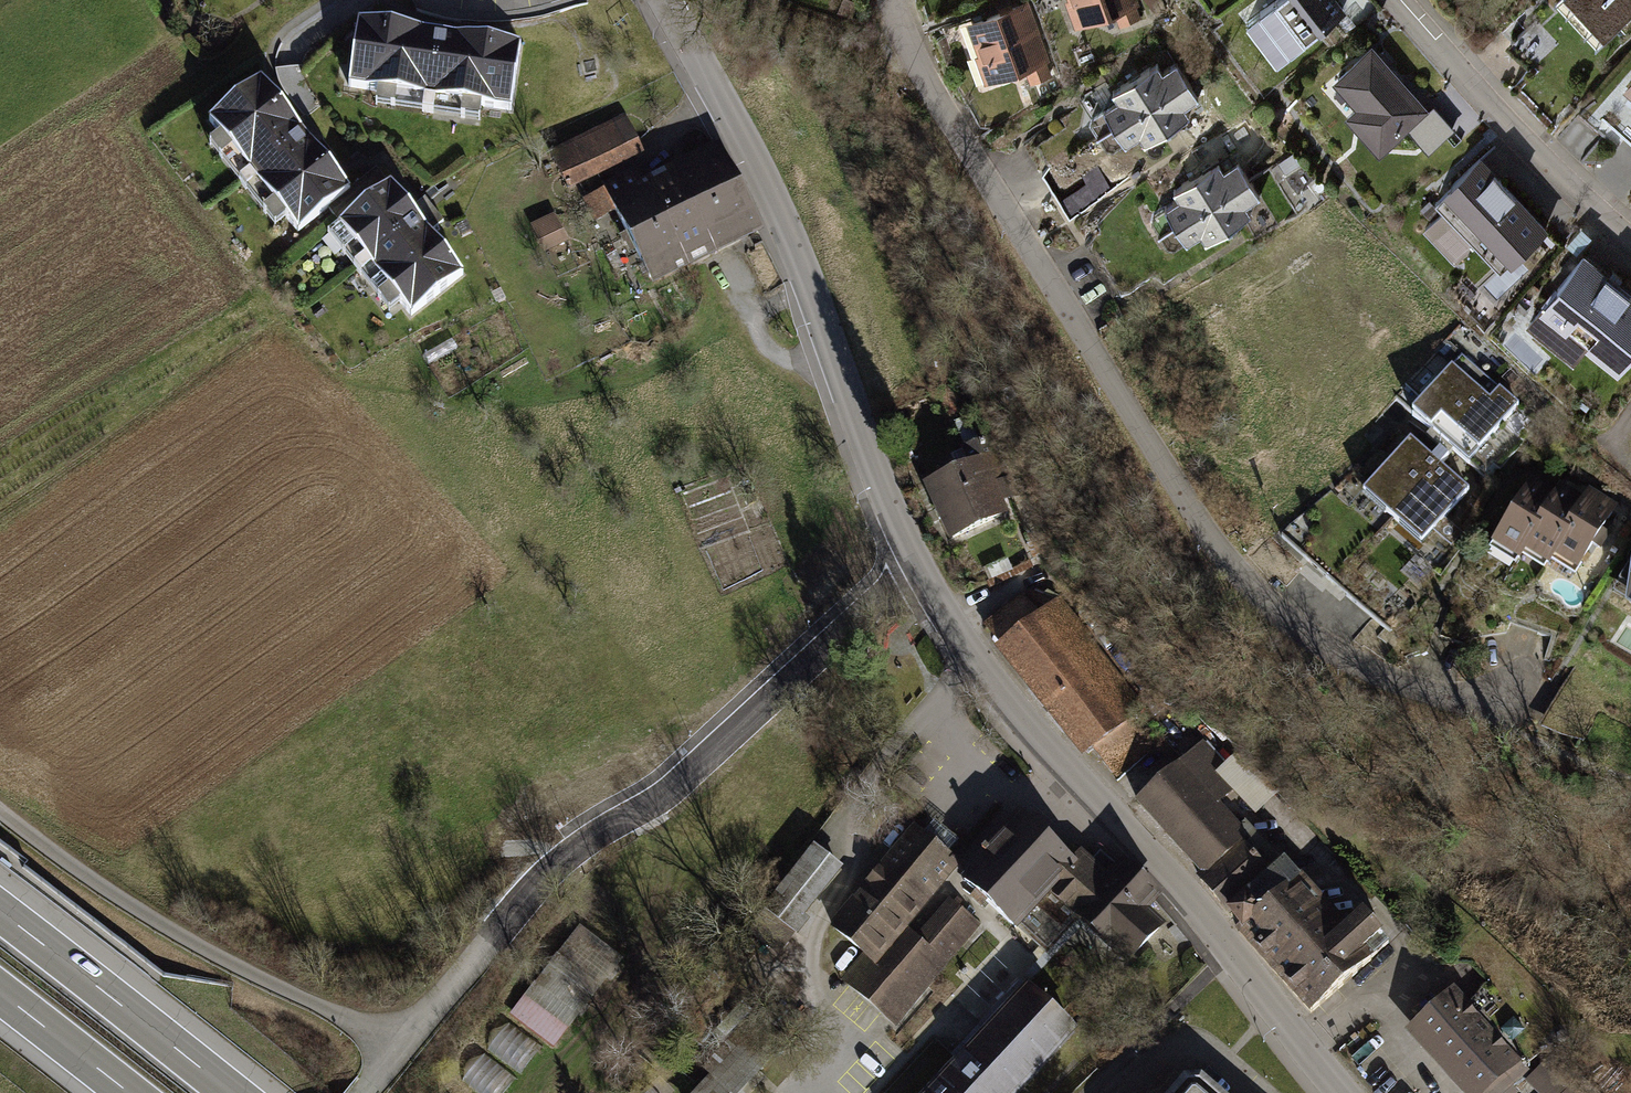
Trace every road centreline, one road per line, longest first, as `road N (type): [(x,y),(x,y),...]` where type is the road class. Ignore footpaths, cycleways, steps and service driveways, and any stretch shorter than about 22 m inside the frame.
road 1 (residential): [(1510,709),(1401,682),(1330,648),(1216,547),(924,82),(890,0)]
road 2 (residential): [(398,1052),(564,858),(689,782),(919,568)]
road 3 (tertiary): [(919,568),(978,662),(1061,767),(1142,849),(1341,1092)]
road 4 (tertiary): [(668,0),(796,242),(874,468),(919,568)]
road 5 (track): [(0,810),(144,914),(398,1052)]
road 6 (residential): [(1630,241),(1402,0)]
road 7 (motorway): [(233,1092),(0,911)]
road 8 (motorway): [(0,994),(127,1092)]

